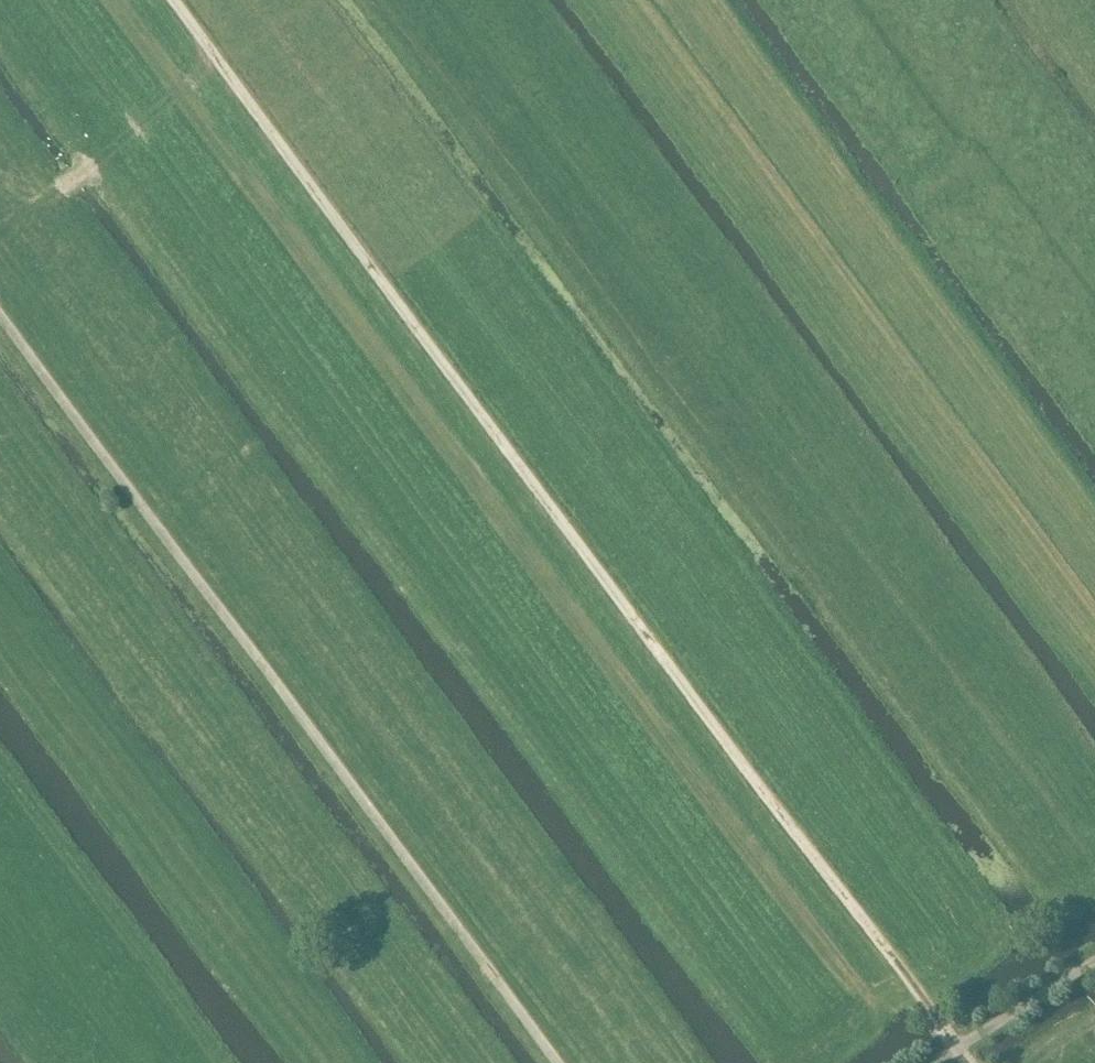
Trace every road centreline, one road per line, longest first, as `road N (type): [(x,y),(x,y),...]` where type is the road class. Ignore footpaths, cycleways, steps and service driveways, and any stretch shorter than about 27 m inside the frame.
road 1 (track): [(964,1062),(167,0)]
road 2 (track): [(557,1062),(0,318)]
road 3 (track): [(935,1062),(1094,959)]

